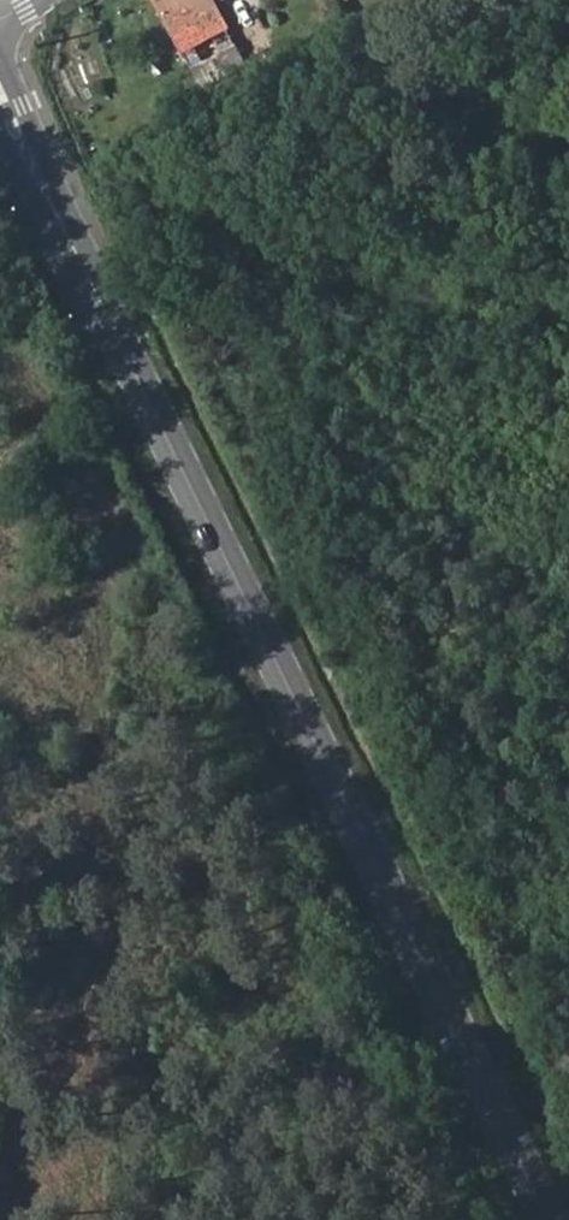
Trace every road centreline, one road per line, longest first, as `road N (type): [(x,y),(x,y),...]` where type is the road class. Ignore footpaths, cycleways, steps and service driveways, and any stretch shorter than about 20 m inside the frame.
road 1 (secondary): [(0,101),(549,1219)]

